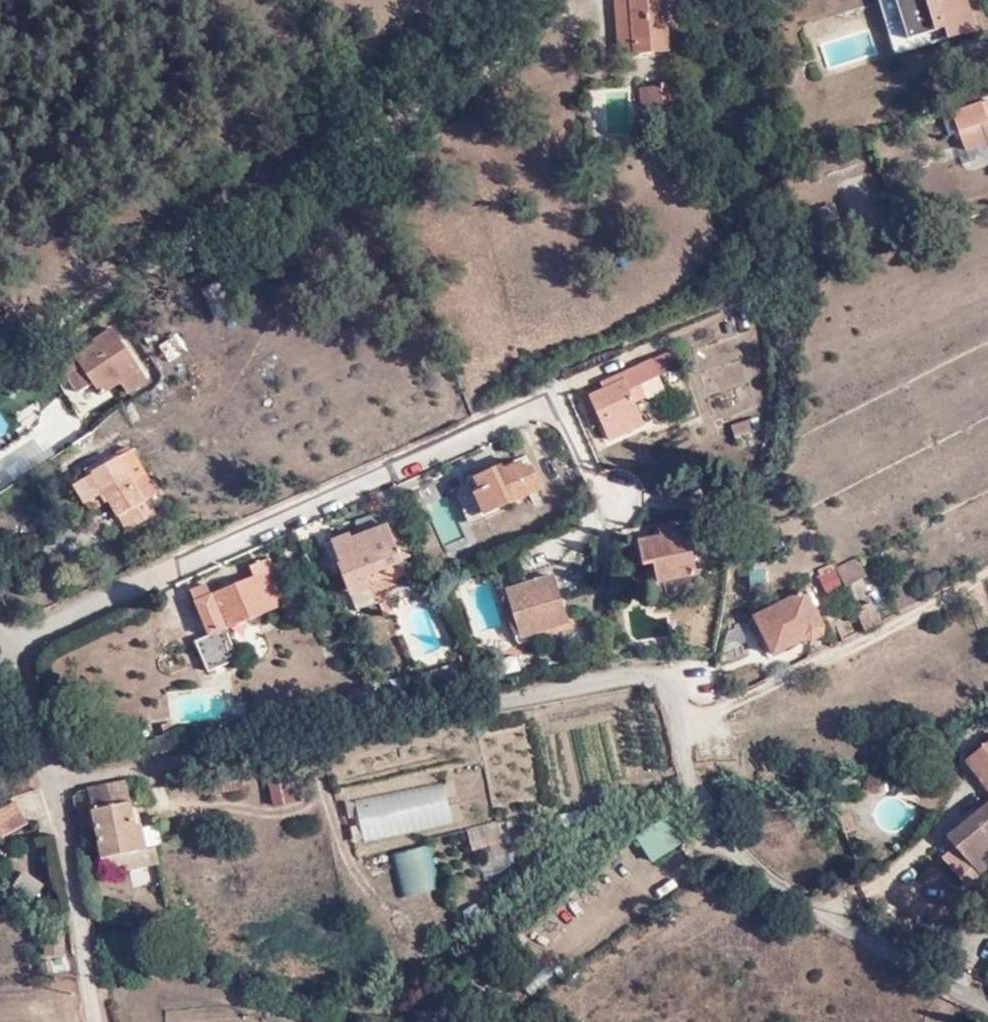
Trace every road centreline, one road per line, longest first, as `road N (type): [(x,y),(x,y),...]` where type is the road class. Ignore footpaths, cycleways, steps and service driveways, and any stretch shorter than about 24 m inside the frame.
road 1 (residential): [(48,782),(641,676),(671,688),(684,708),(686,777),(716,835),(824,914),(987,1008)]
road 2 (residential): [(9,647),(536,405)]
road 3 (residential): [(48,782),(98,1021)]
road 4 (residential): [(9,647),(48,782)]

